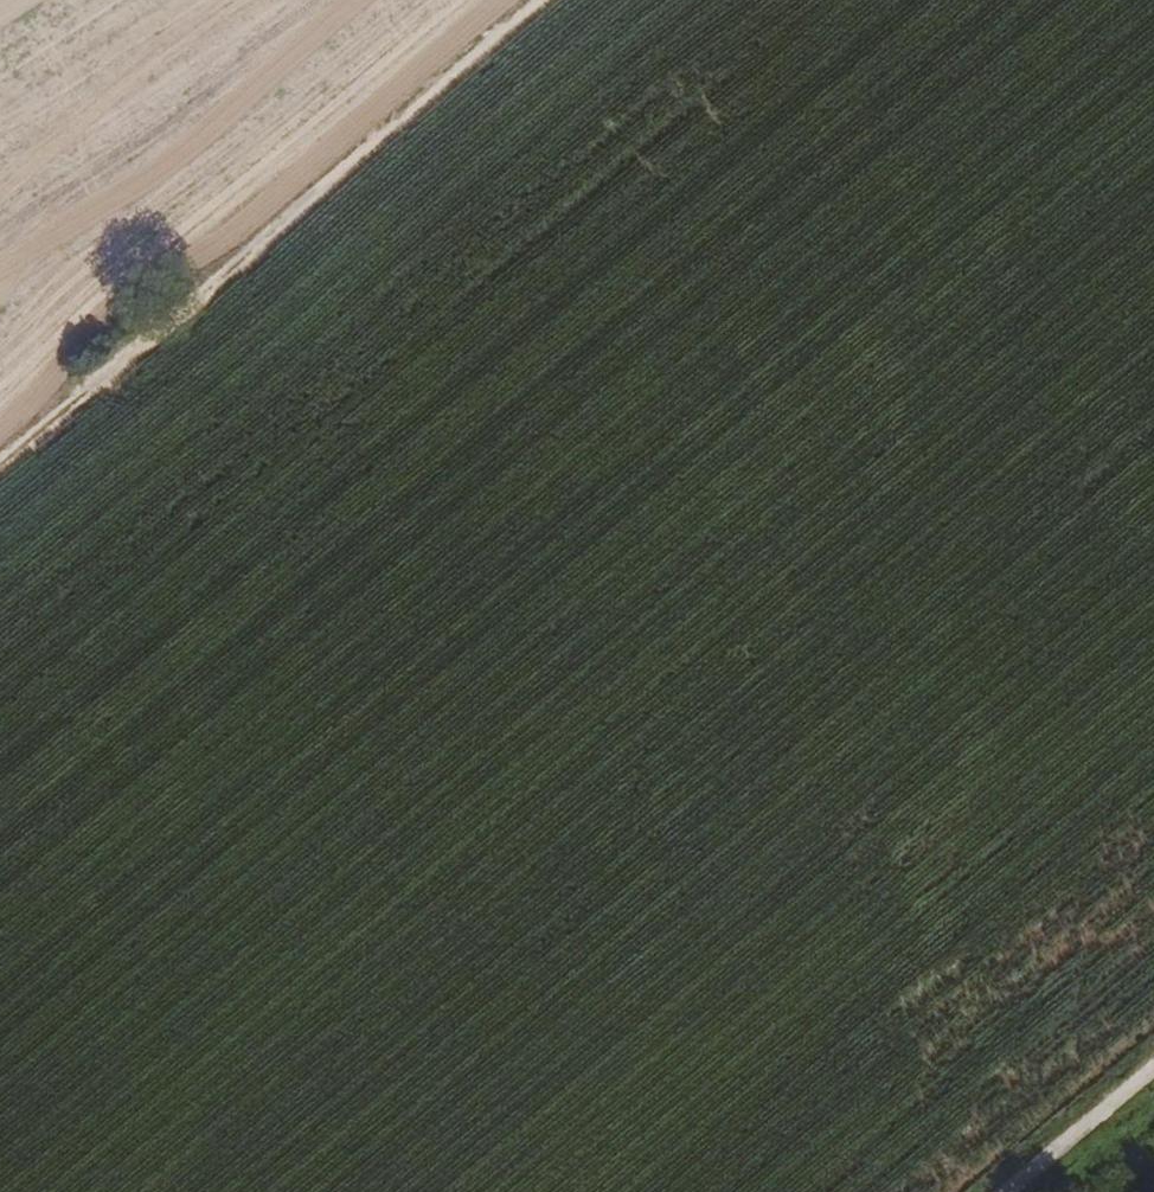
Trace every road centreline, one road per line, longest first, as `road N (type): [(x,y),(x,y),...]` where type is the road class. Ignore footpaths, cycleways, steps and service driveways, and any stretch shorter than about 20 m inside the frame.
road 1 (track): [(549,0),(0,464)]
road 2 (unclassified): [(994,1191),(1153,1056)]

